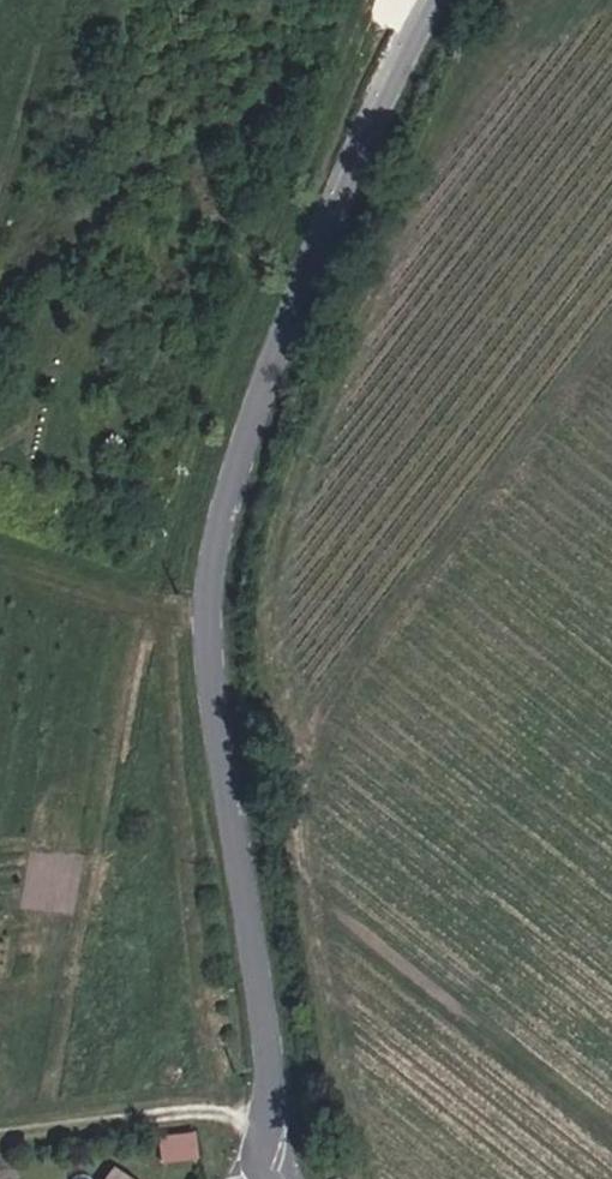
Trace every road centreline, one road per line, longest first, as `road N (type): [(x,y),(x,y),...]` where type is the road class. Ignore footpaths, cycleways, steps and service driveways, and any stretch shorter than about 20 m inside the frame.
road 1 (unclassified): [(438,0),(343,190),(238,478),(213,598),(214,669),(273,1080),(263,1165)]

